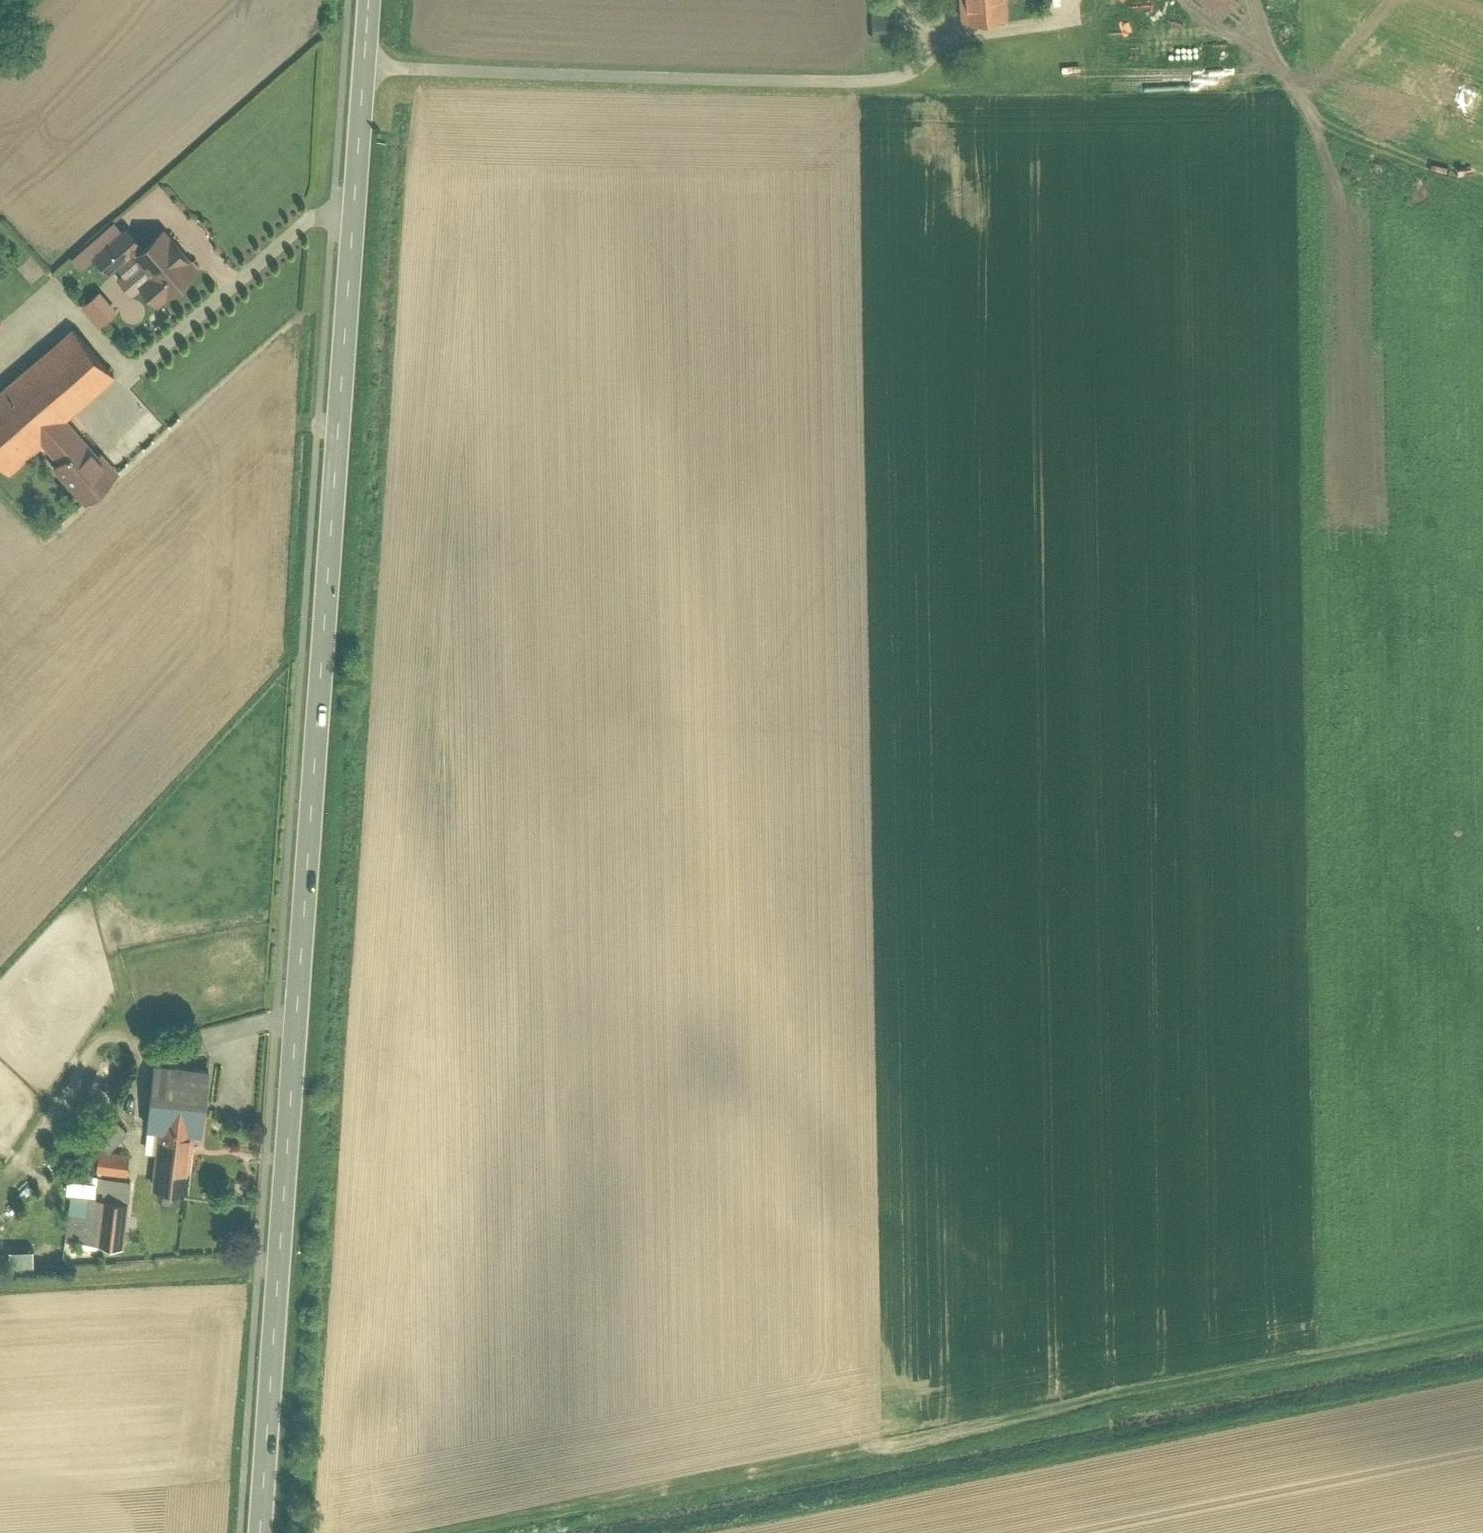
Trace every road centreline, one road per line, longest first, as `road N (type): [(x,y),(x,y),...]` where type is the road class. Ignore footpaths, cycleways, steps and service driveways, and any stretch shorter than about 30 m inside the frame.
road 1 (secondary): [(258,1532),(369,0)]

